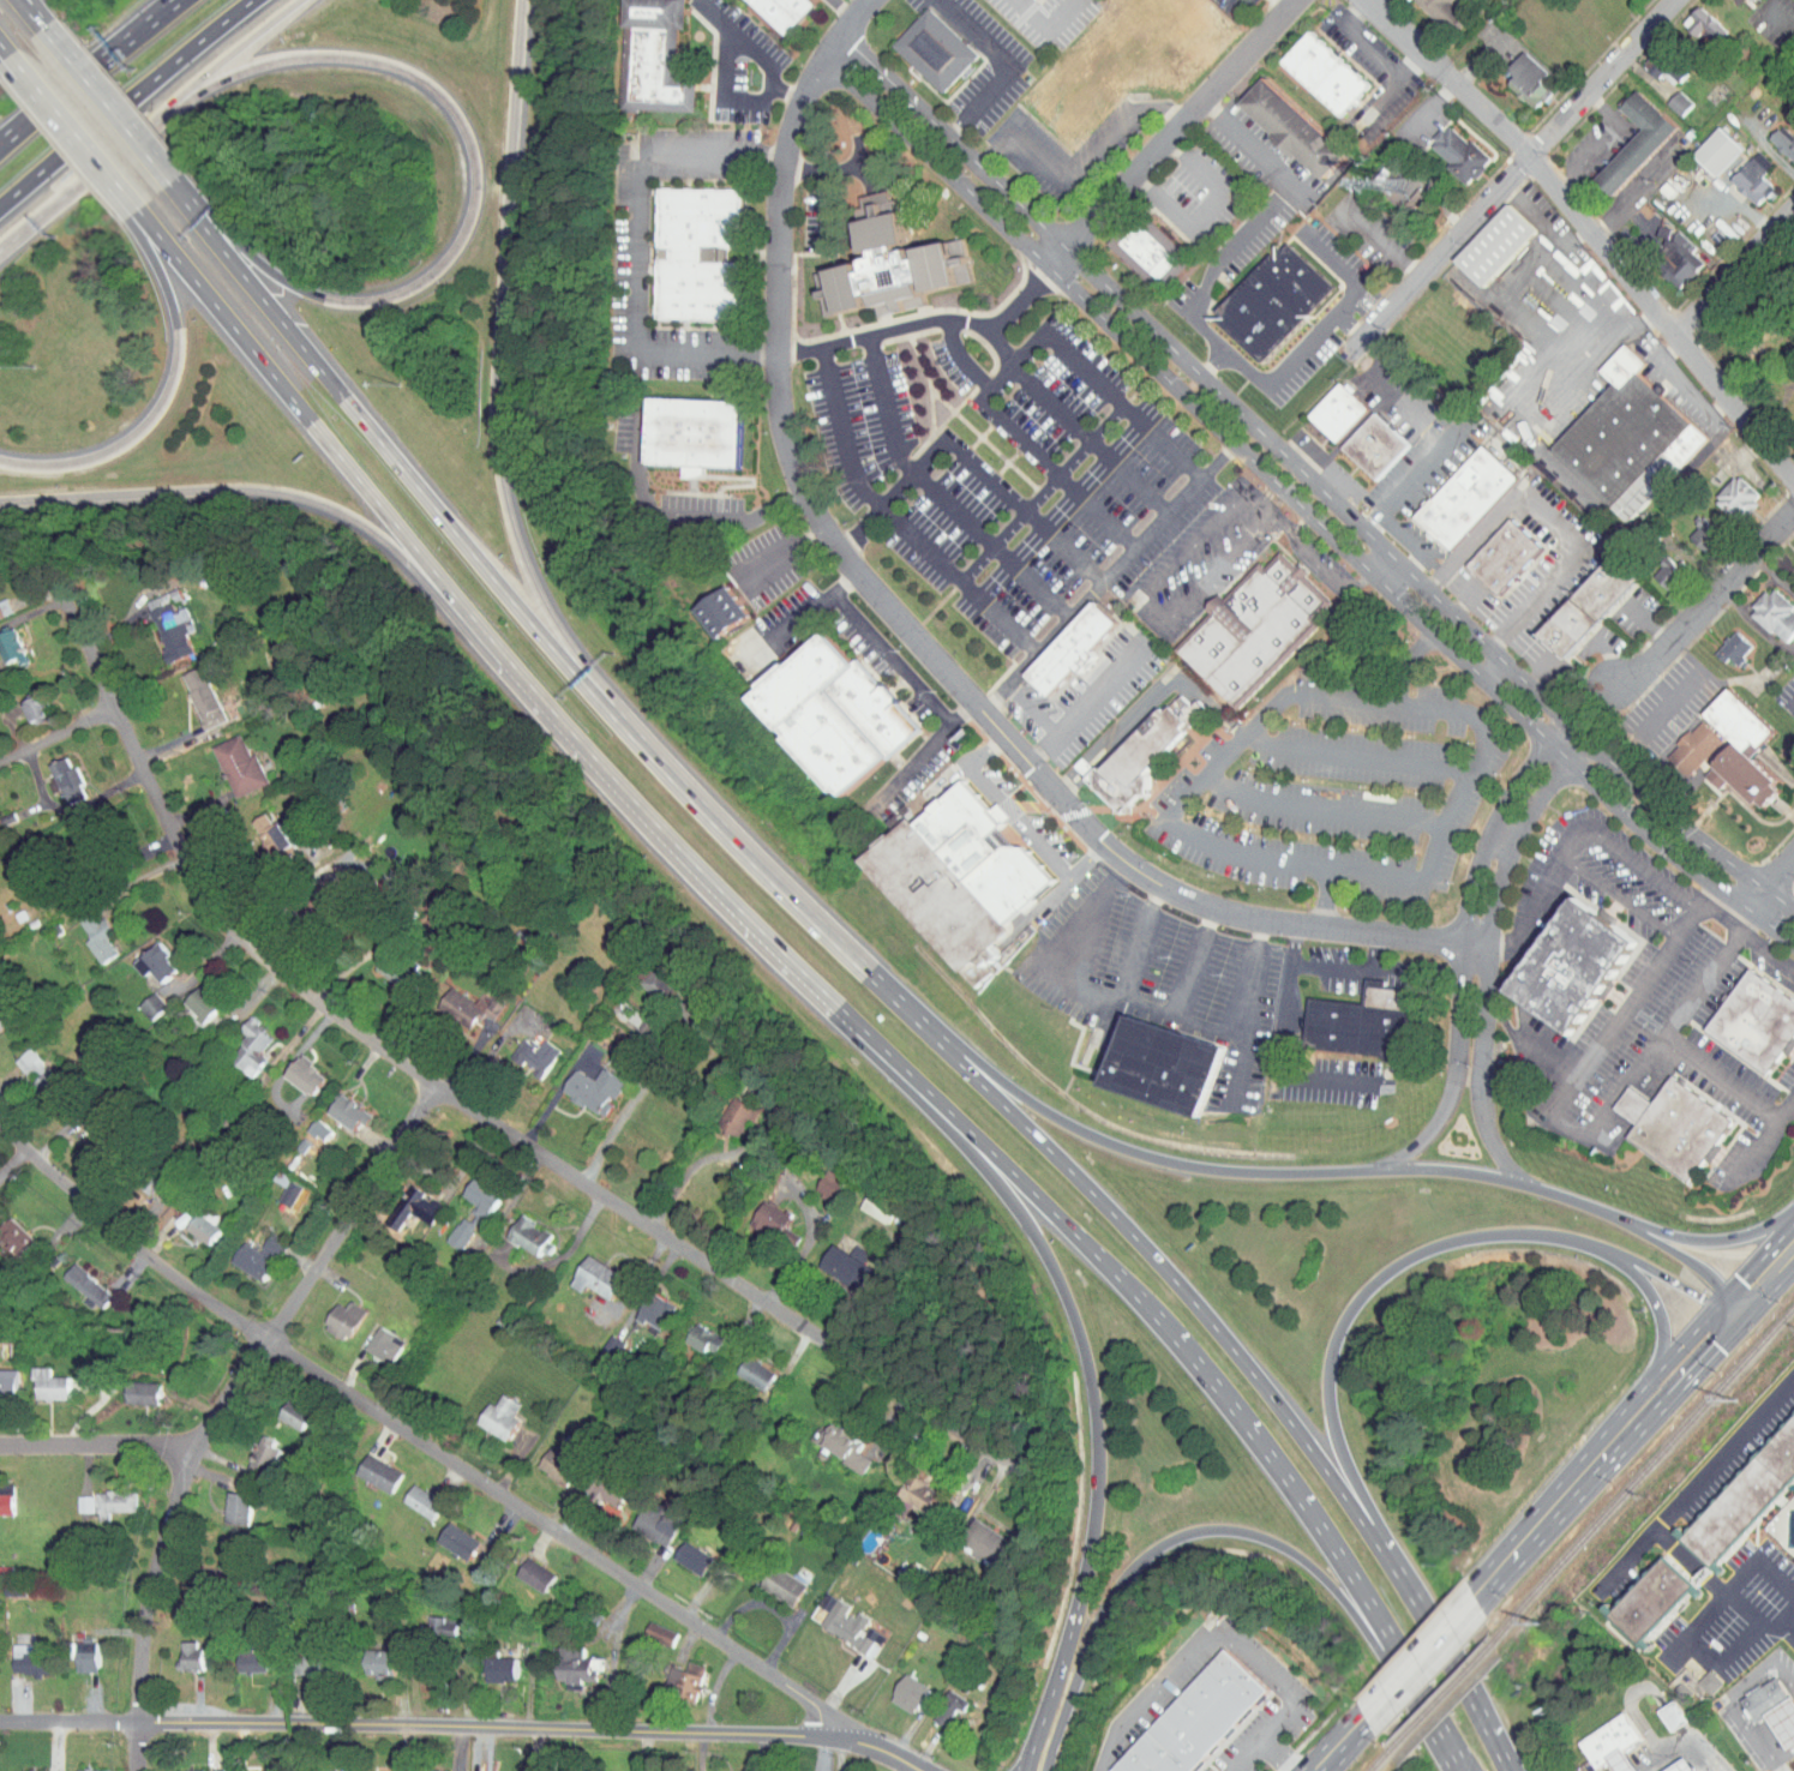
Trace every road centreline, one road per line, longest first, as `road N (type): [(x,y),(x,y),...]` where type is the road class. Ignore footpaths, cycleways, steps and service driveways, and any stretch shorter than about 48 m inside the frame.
road 1 (residential): [(1484,945),(1264,921),(1196,902),(1140,874),(1030,767),(823,523),(778,416),(782,169),(802,100),(868,0)]
road 2 (residential): [(1030,1471),(433,1085),(244,935),(176,838),(71,594)]
road 3 (residential): [(822,60),(1608,799),(1793,941)]
road 4 (residential): [(1793,911),(1622,780),(836,40)]
road 5 (residential): [(881,1753),(186,1284),(0,1117)]
road 6 (primary): [(1734,1308),(1714,1277),(1654,1236),(1524,1183),(1458,1170),(1214,1171),(1146,1157),(1067,1124),(914,1021)]
road 7 (primary): [(838,1007),(852,1035),(1020,1214),(1054,1268),(1098,1392),(1104,1446),(1097,1536),(1027,1770)]
road 8 (motorway): [(632,738),(618,703),(542,602),(497,466),(493,391),(519,0)]
road 9 (residential): [(433,1085),(194,1457),(150,1607),(141,1770)]
road 10 (primary): [(1400,1581),(1260,1380),(1114,1214),(914,1021)]
road 11 (residential): [(881,1753),(792,1735),(140,1723)]
road 12 (residential): [(1793,477),(1532,154),(1374,0)]
road 13 (motorway): [(164,110),(235,72),(308,55),(389,64),(449,104),(475,179),(460,240),(438,269),(391,296),(324,299)]
road 14 (motorway): [(0,500),(217,488),(316,500),(400,553),(497,668),(529,688)]
road 15 (primary): [(1400,1581),(1342,1454),(1328,1406),(1333,1346),(1358,1299),(1412,1256),(1472,1236),(1559,1236),(1627,1259)]
road 16 (residential): [(1559,718),(1488,835),(1469,889),(1456,1070),(1444,1110),(1385,1169)]
road 17 (residential): [(1524,1183),(1481,1111),(1484,945),(1522,821),(1579,736)]
road 18 (primary): [(1047,1770),(1104,1603),(1120,1578),(1160,1544),(1261,1538),(1290,1549),(1361,1602)]
road 19 (residential): [(1678,0),(1354,349)]
road 20 (primary): [(1476,1596),(1793,1242)]
road 21 (primary): [(632,738),(343,397)]
road 22 (primary): [(529,688),(838,1007)]
road 23 (primary): [(838,1007),(1124,1286)]
road 24 (primary): [(914,1021),(632,738)]
road 25 (primary): [(1124,1286),(1212,1385),(1361,1602)]
road 26 (residential): [(1048,264),(1294,0)]
road 27 (primary): [(311,422),(529,688)]
road 28 (motorway): [(0,207),(250,0)]
road 29 (primary): [(128,202),(311,422)]
road 30 (primary): [(343,397),(175,187)]
road 31 (motorway): [(176,329),(173,376),(137,432),(78,462),(0,459)]
road 32 (residential): [(1793,514),(1666,644),(1610,680)]
road 33 (primary): [(1504,1770),(1400,1581)]
road 34 (motorway): [(0,249),(164,110)]
road 35 (residential): [(199,1446),(0,1446)]
road 36 (primary): [(1361,1602),(1459,1770)]
road 37 (motorway): [(324,299),(275,275),(196,194),(175,187)]
road 38 (primary): [(12,60),(128,202)]
road 39 (primary): [(163,174),(48,32)]
road 40 (motorway): [(138,32),(0,148)]
road 41 (motorway): [(164,110),(294,0)]
road 42 (residential): [(1793,211),(1676,332)]
road 43 (primary): [(1373,1717),(1476,1596)]
road 44 (primary): [(1627,1259),(1658,1308),(1664,1337),(1649,1401)]
road 45 (primary): [(1793,1220),(1714,1242),(1654,1236)]
road 46 (residential): [(140,1723),(0,1721)]
road 47 (motorway): [(128,202),(128,222),(155,263),(176,329)]
road 48 (residential): [(0,758),(118,704)]
road 49 (residential): [(1590,95),(1614,128),(1560,187)]

